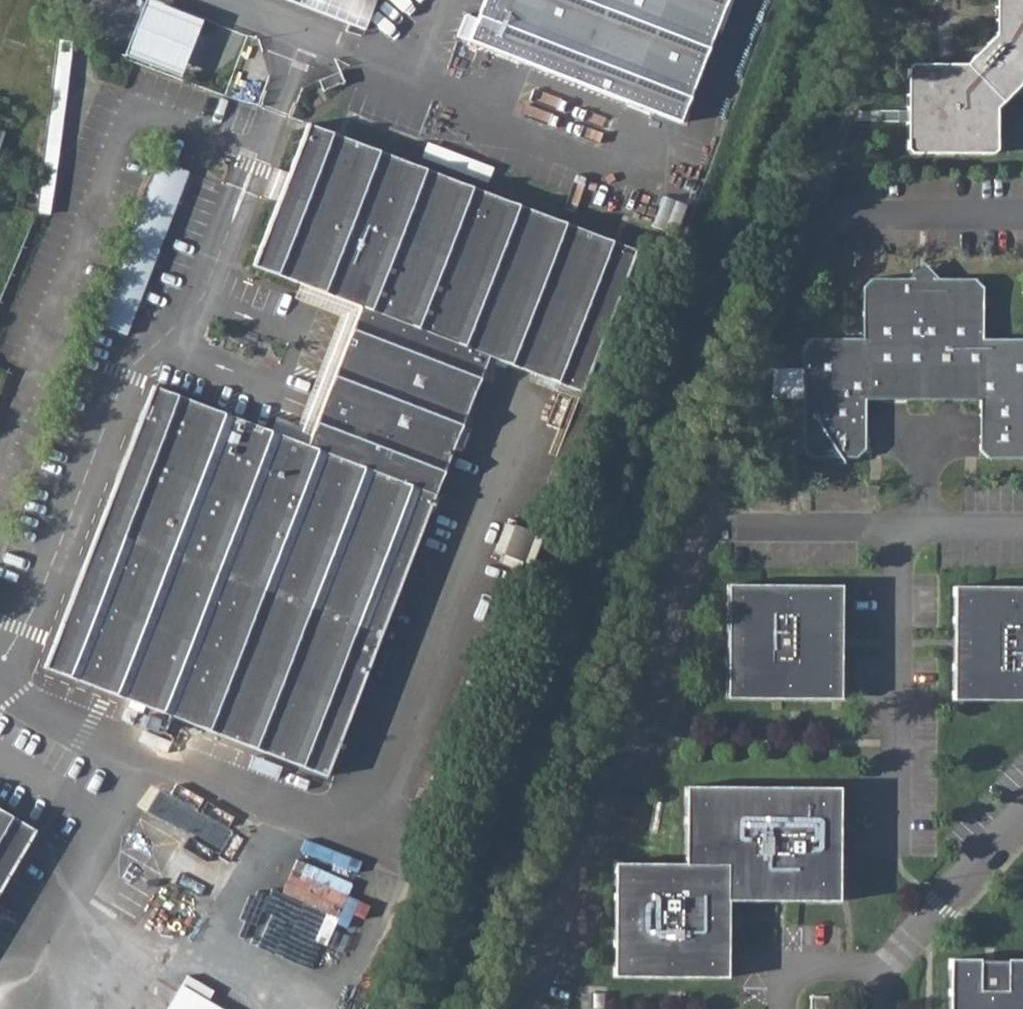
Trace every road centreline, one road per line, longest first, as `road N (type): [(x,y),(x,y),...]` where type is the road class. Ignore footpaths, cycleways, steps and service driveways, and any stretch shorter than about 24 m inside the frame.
road 1 (track): [(704,529),(717,467),(896,0)]
road 2 (residential): [(872,1008),(886,961),(1022,811)]

